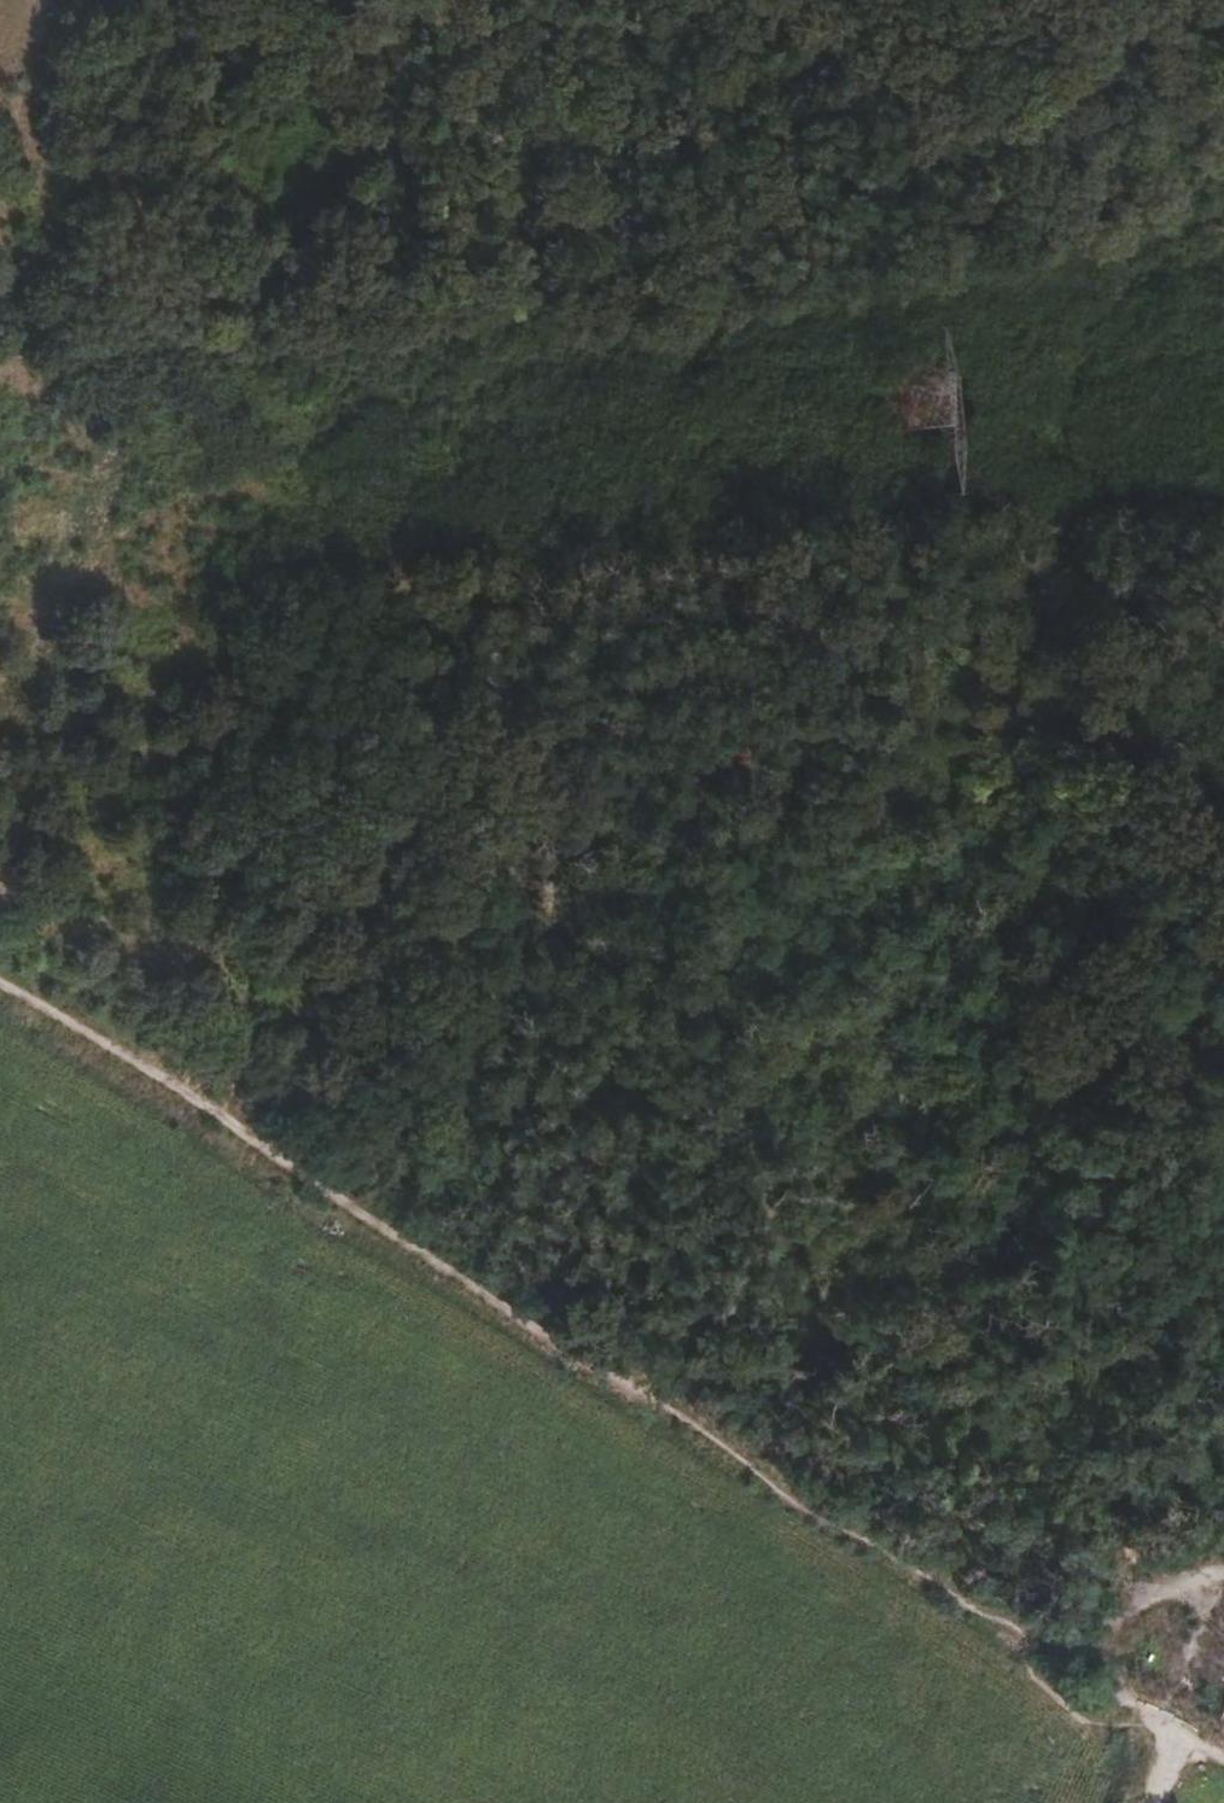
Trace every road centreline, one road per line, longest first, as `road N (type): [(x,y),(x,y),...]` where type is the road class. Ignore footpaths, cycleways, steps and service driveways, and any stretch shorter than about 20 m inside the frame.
road 1 (track): [(0,987),(185,1096),(912,1569),(1182,1726)]
road 2 (track): [(1223,1601),(1182,1726)]

